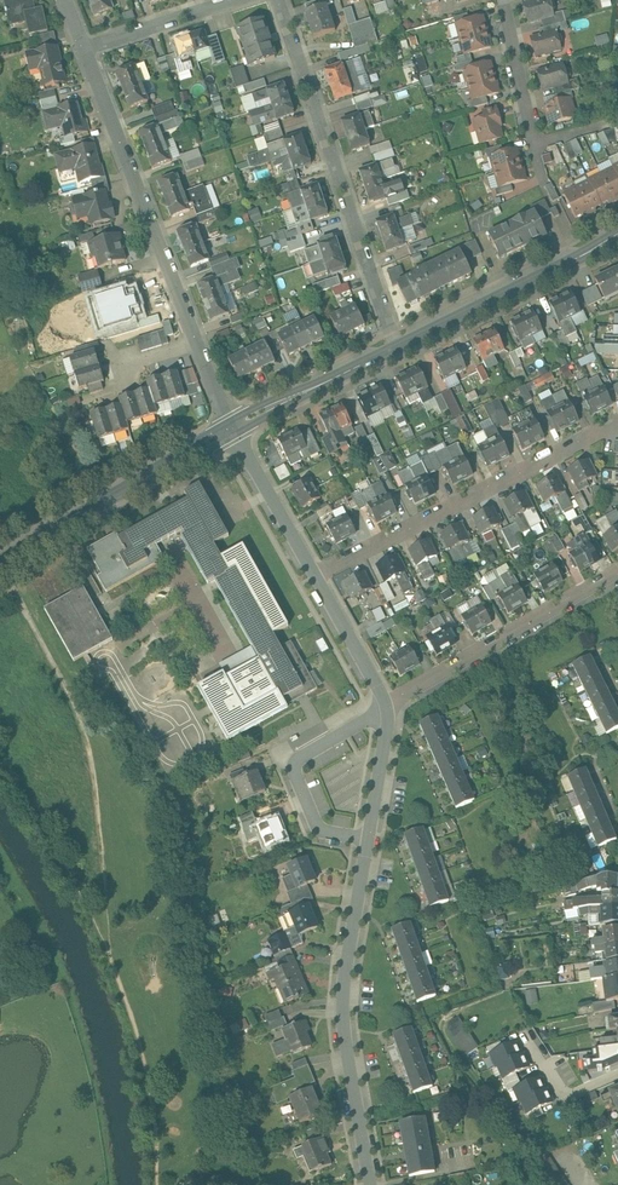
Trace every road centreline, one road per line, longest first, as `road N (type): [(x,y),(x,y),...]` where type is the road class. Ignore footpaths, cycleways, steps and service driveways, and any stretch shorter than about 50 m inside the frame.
road 1 (residential): [(370,1184),(343,1006),(385,704)]
road 2 (unclassified): [(232,426),(85,49)]
road 3 (residential): [(395,347),(279,0)]
road 4 (residential): [(617,424),(315,575)]
road 5 (tertiary): [(0,564),(232,426)]
road 6 (residential): [(385,704),(617,573)]
road 7 (tertiary): [(395,347),(617,236)]
road 8 (tertiary): [(232,426),(395,347)]
road 9 (residential): [(315,575),(232,426)]
road 10 (residential): [(85,49),(234,0)]
road 11 (residential): [(502,0),(535,144)]
road 12 (residential): [(385,704),(315,575)]

